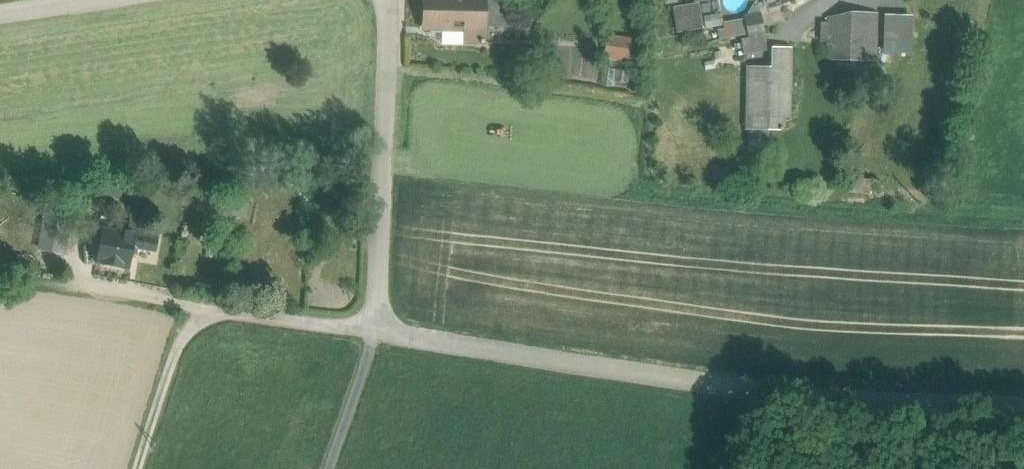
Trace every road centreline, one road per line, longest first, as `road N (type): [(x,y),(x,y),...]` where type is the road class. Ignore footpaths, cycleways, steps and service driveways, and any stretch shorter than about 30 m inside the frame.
road 1 (track): [(1023,408),(765,392),(375,331),(387,0)]
road 2 (track): [(139,468),(188,331),(214,315),(243,313),(375,331),(330,468)]
road 3 (track): [(47,278),(187,303),(209,317)]

